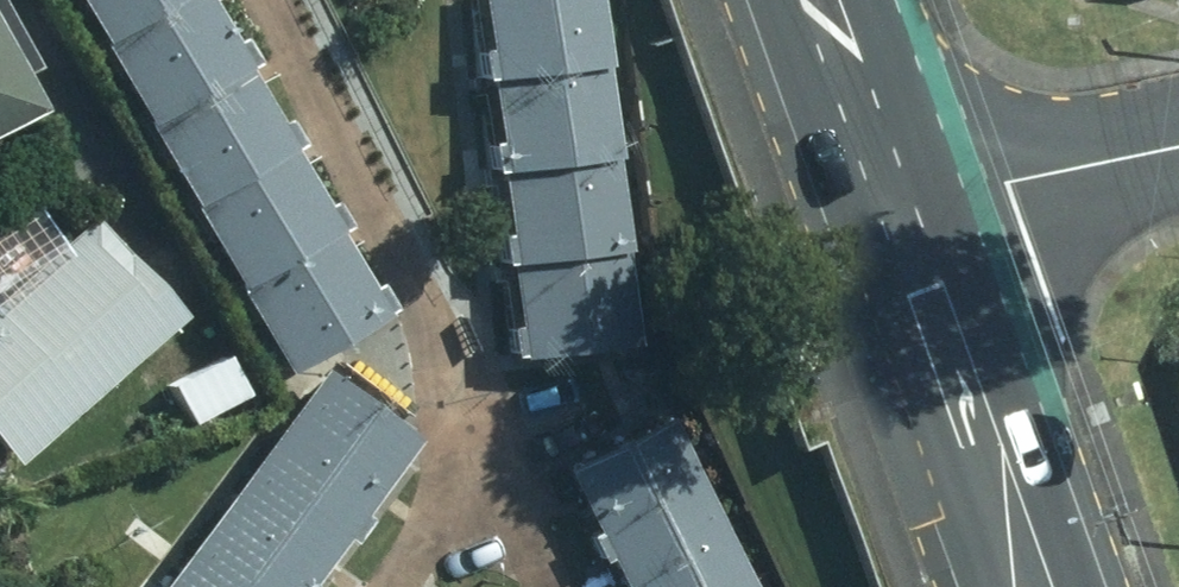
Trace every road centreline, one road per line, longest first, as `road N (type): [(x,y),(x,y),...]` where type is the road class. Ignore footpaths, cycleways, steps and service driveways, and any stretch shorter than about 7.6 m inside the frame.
road 1 (primary): [(902,203),(1035,586)]
road 2 (residential): [(902,203),(1178,143)]
road 3 (primary): [(822,0),(902,203)]

